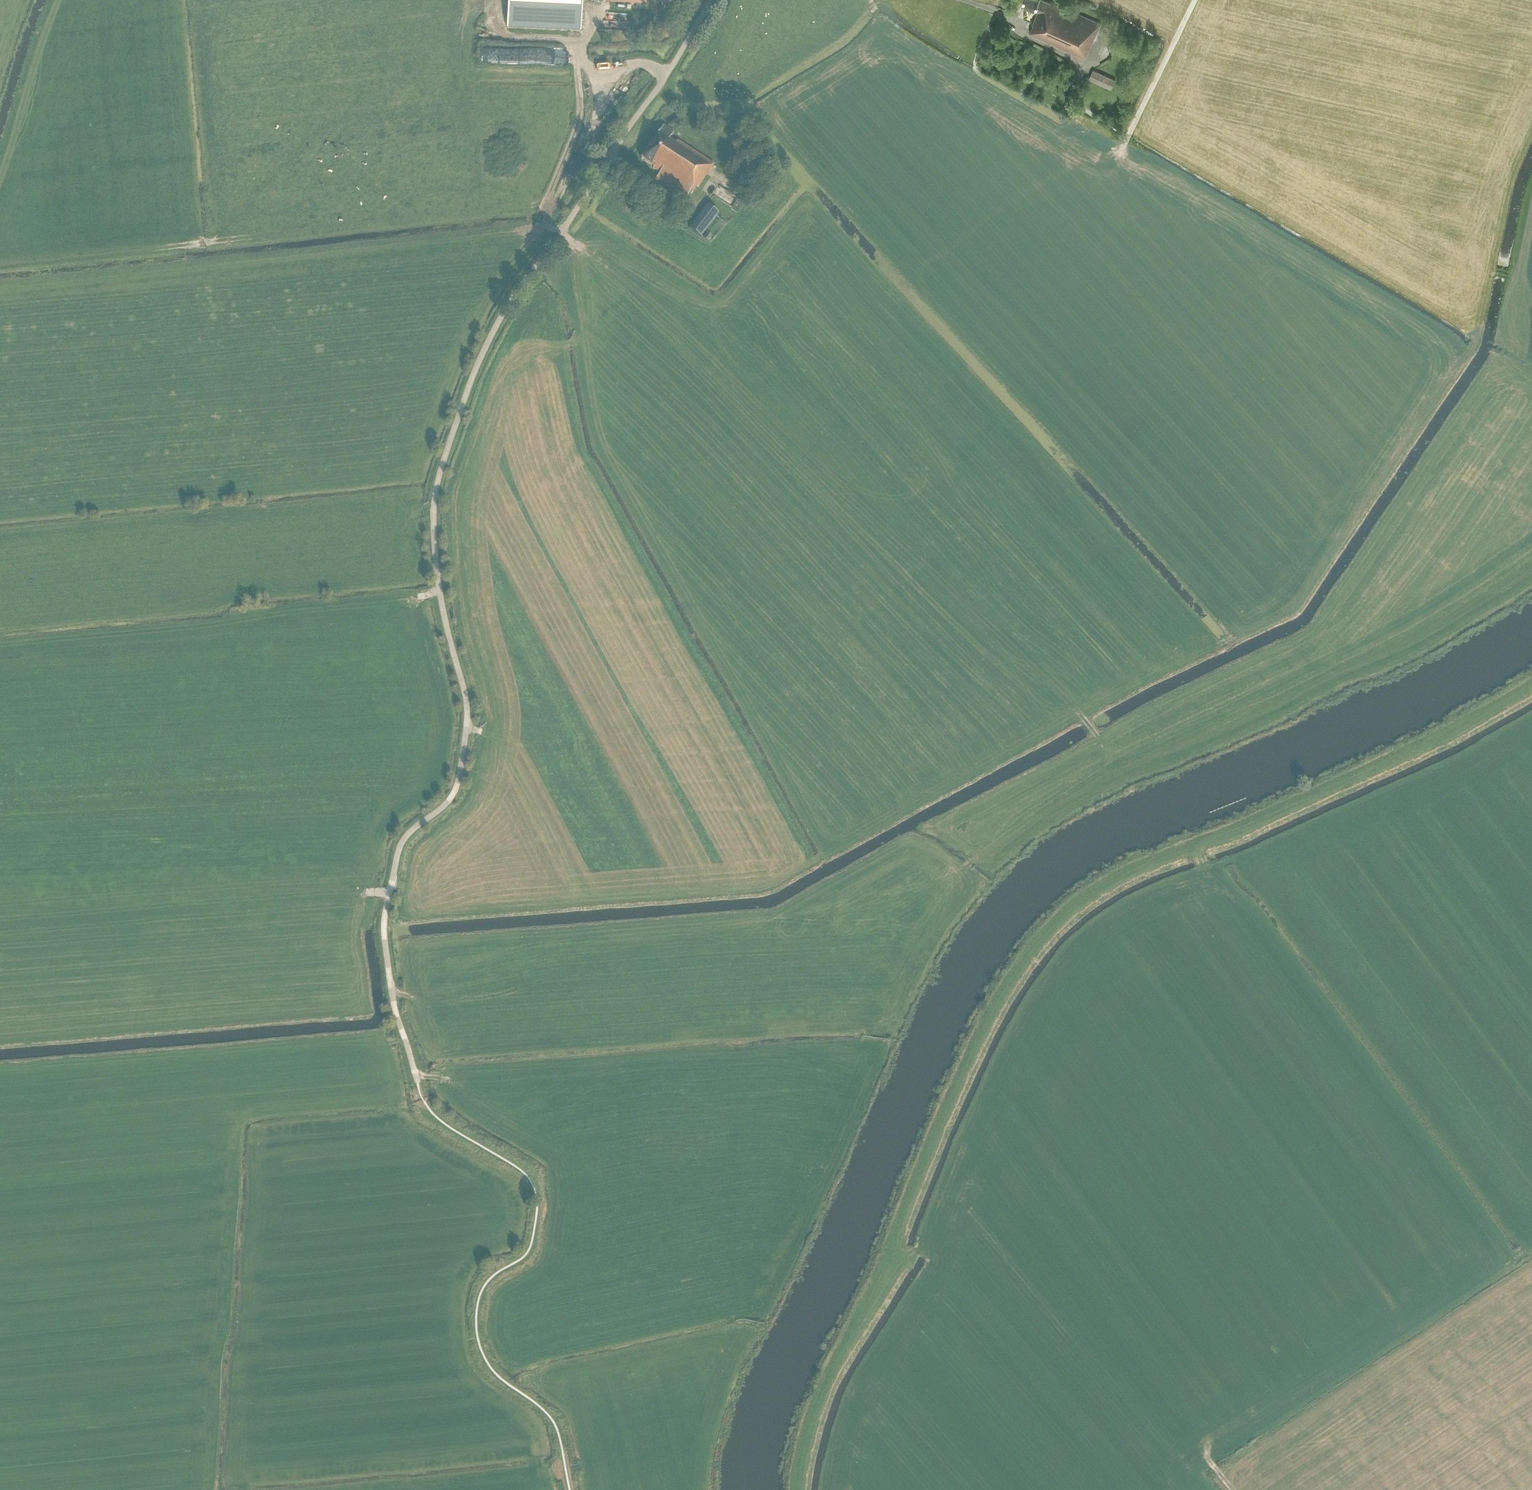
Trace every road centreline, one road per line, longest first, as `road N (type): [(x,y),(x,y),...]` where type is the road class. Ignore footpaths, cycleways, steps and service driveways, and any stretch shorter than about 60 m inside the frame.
road 1 (unclassified): [(418,1083),(393,1007),(383,926),(402,842),(451,798),(467,729),(435,558),(439,475),(501,318),(710,0)]
road 2 (track): [(581,59),(579,119),(547,199),(547,222),(561,233)]
road 3 (track): [(1123,148),(1196,0)]
road 4 (track): [(666,74),(636,65),(612,74),(588,69),(581,48),(600,11)]

